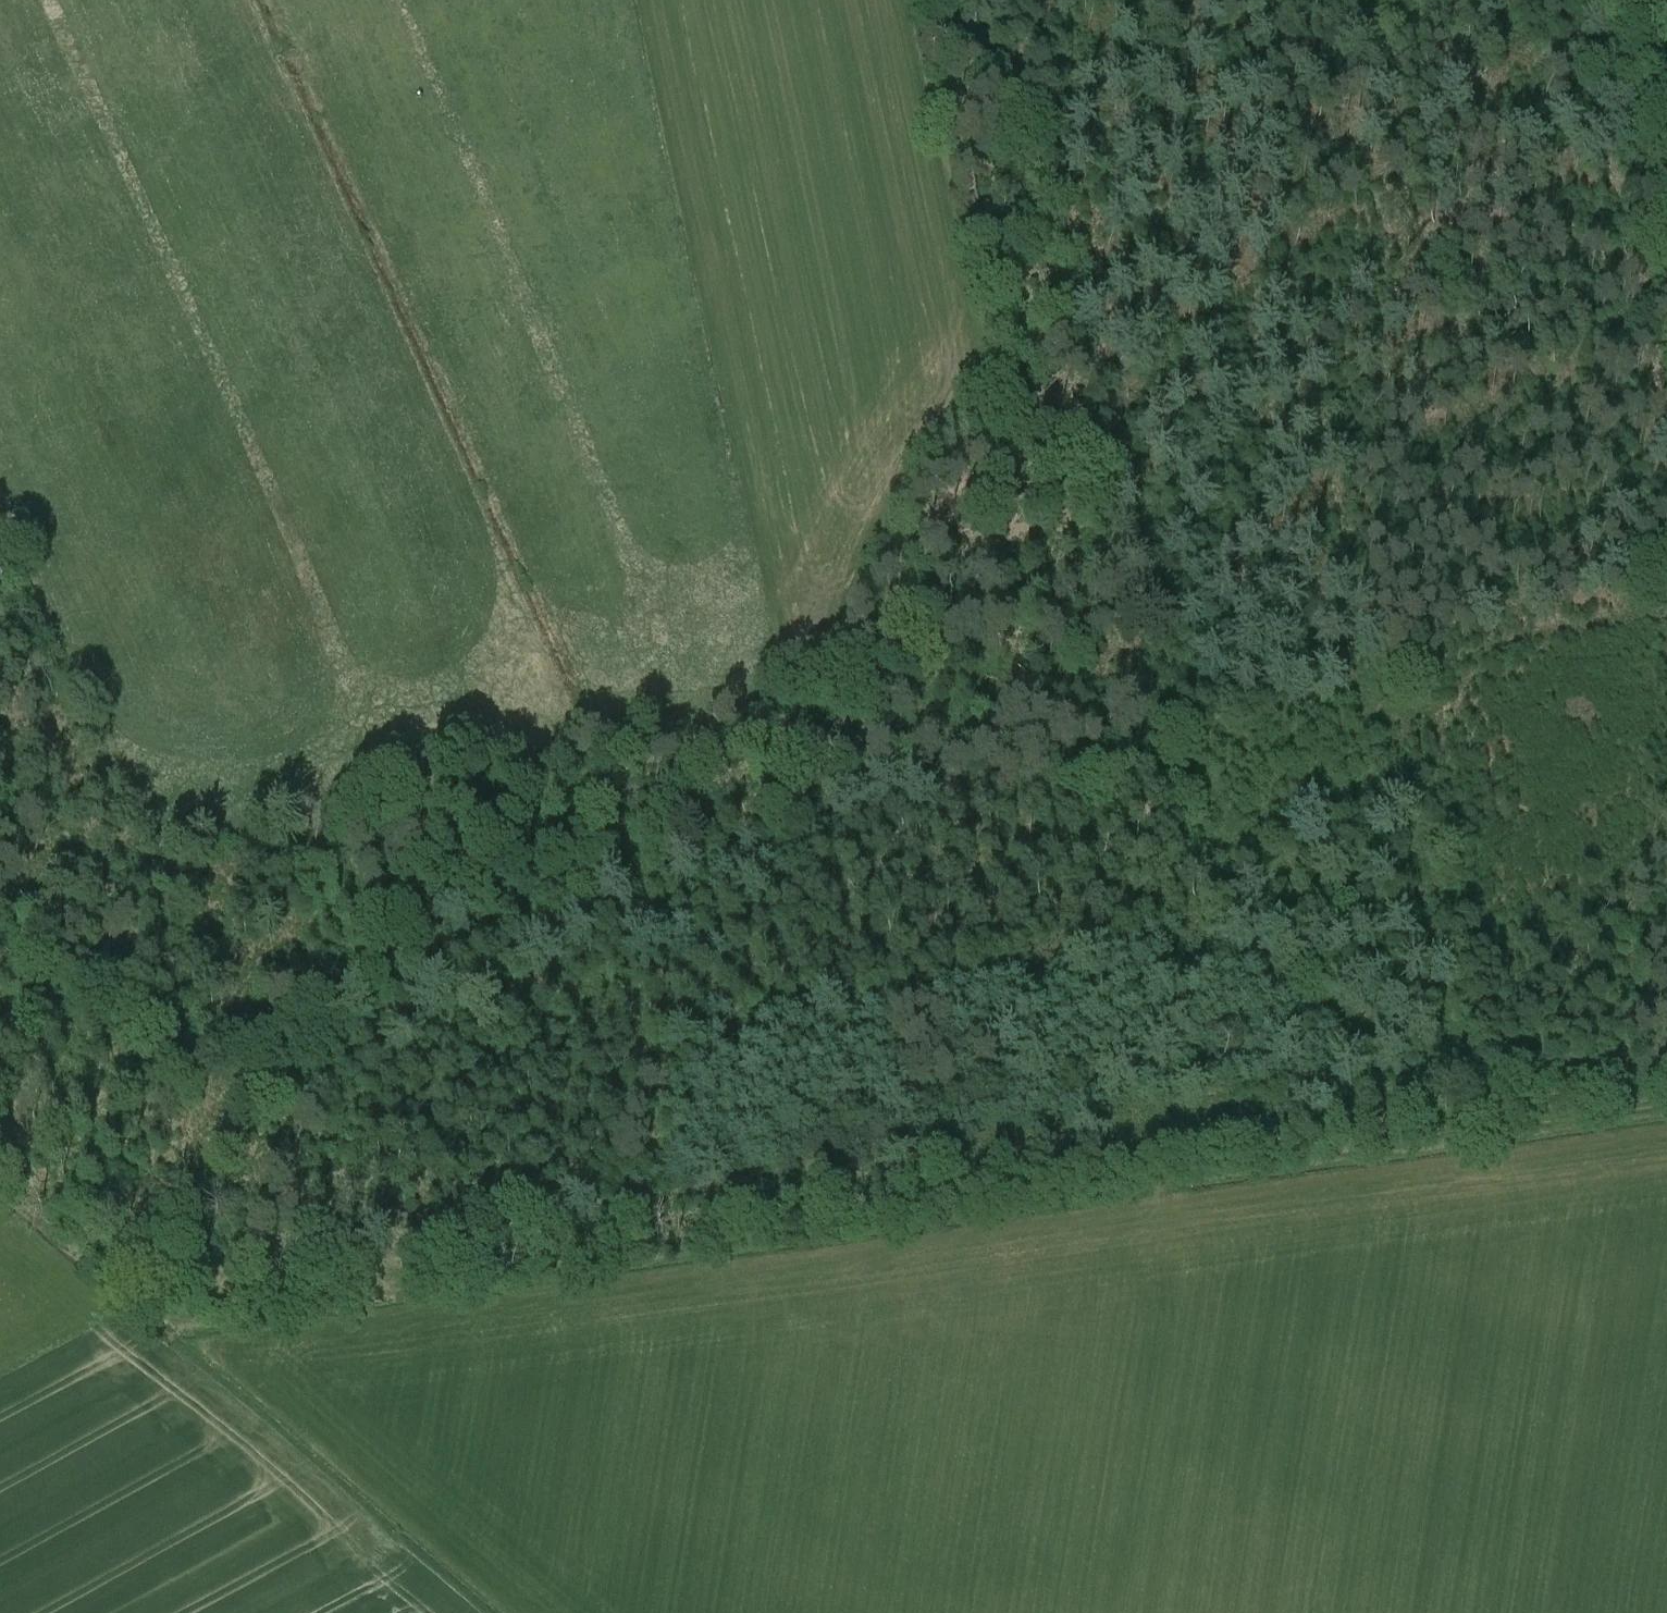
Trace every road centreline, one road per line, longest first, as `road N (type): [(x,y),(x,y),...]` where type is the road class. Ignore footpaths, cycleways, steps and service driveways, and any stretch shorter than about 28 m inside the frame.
road 1 (track): [(1666,1099),(1151,1175)]

